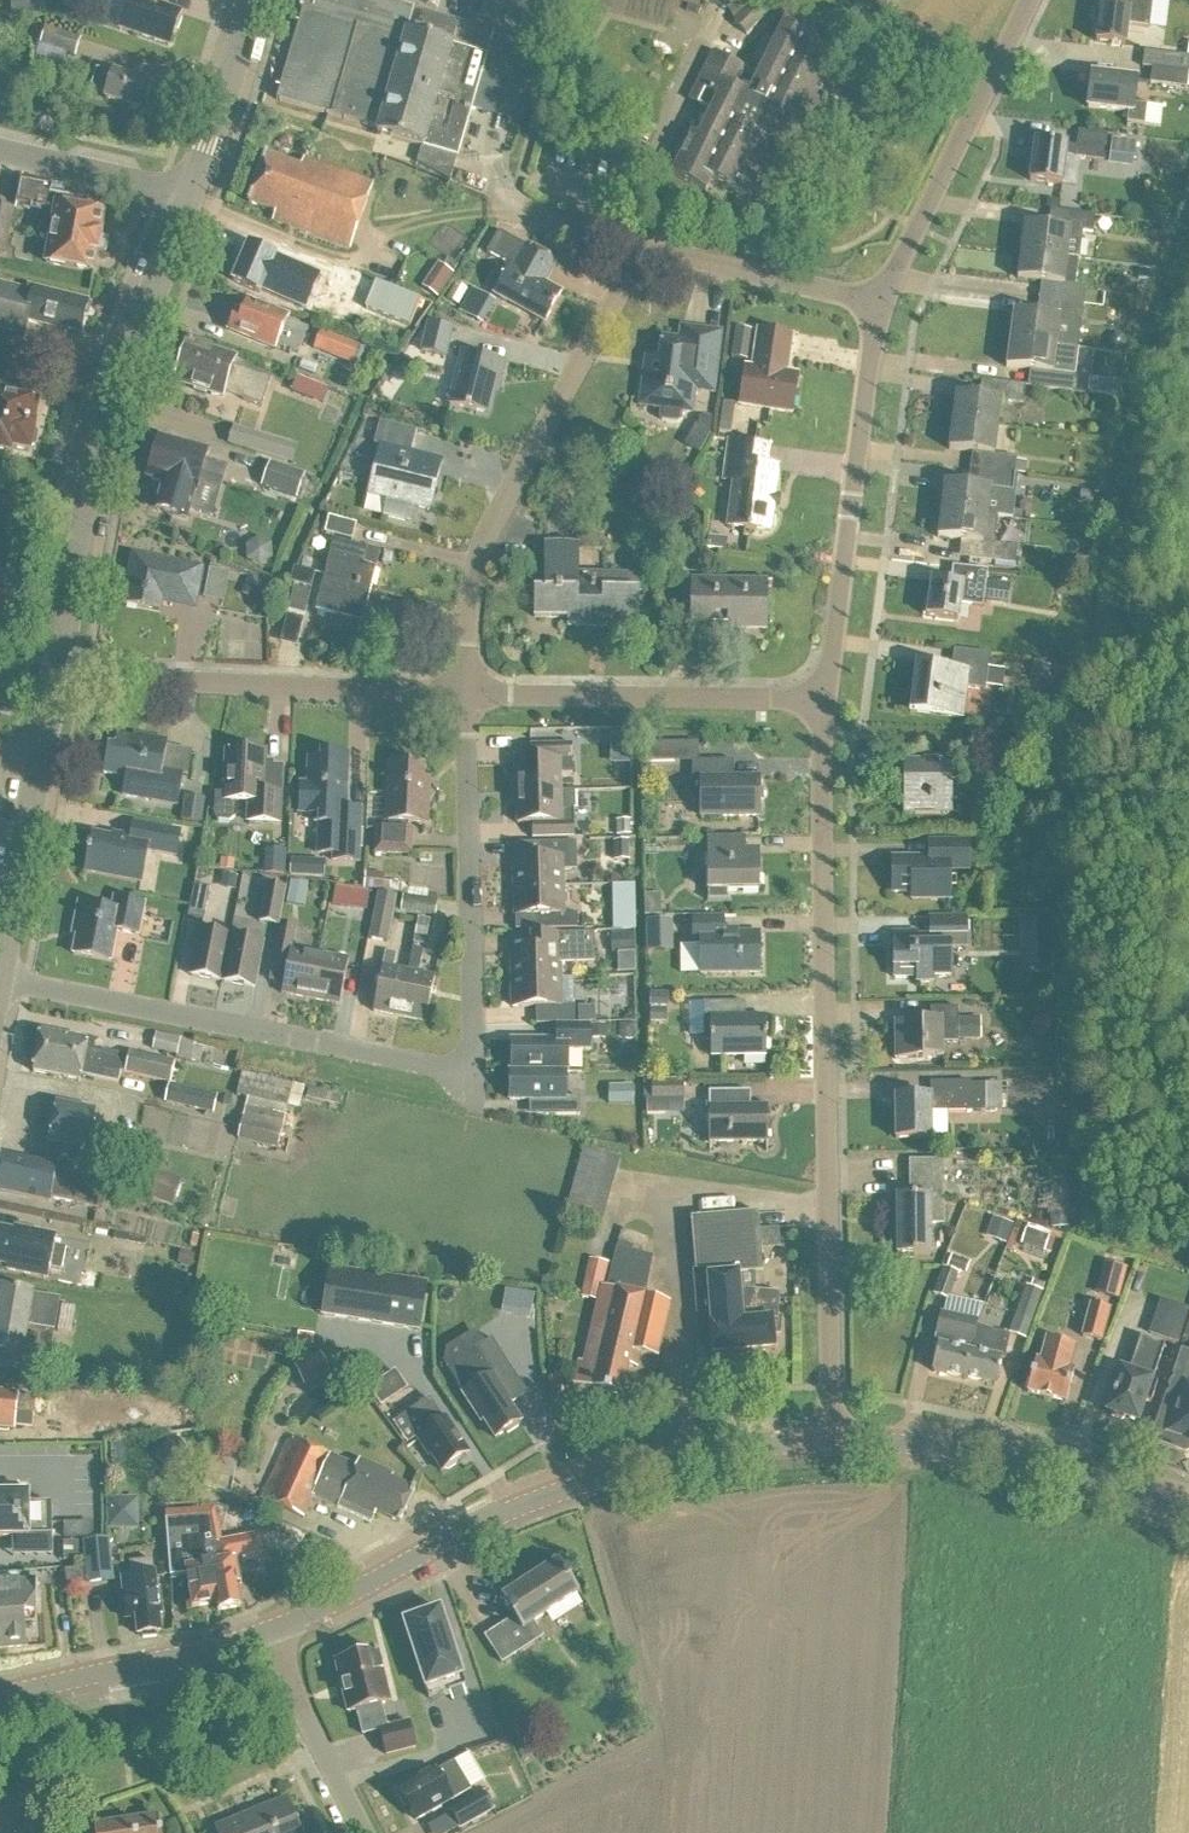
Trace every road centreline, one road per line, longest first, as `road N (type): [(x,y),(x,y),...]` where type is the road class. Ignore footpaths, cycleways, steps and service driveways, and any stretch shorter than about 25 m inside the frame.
road 1 (residential): [(0,983),(435,1070),(458,1064),(470,1043),(464,695)]
road 2 (residential): [(828,1446),(818,700)]
road 3 (secondary): [(278,1631),(463,1531),(539,1500),(722,1450),(828,1446)]
road 4 (tertiary): [(51,675),(108,388),(188,196)]
road 5 (residential): [(464,695),(460,606),(475,547),(650,259)]
road 6 (residential): [(464,695),(51,675)]
road 7 (residential): [(818,700),(877,314)]
road 8 (secondary): [(828,1446),(952,1450),(1121,1488),(1188,1513)]
road 9 (residential): [(818,700),(464,695)]
road 10 (residential): [(877,314),(1033,0)]
road 11 (tertiary): [(0,967),(51,675)]
road 12 (secondary): [(0,1694),(278,1631)]
road 13 (residential): [(877,314),(650,259)]
road 14 (residential): [(358,1832),(295,1698),(278,1631)]
road 15 (tertiary): [(188,196),(252,0)]
road 16 (residential): [(188,196),(0,151)]
road 17 (residential): [(650,259),(515,206)]

